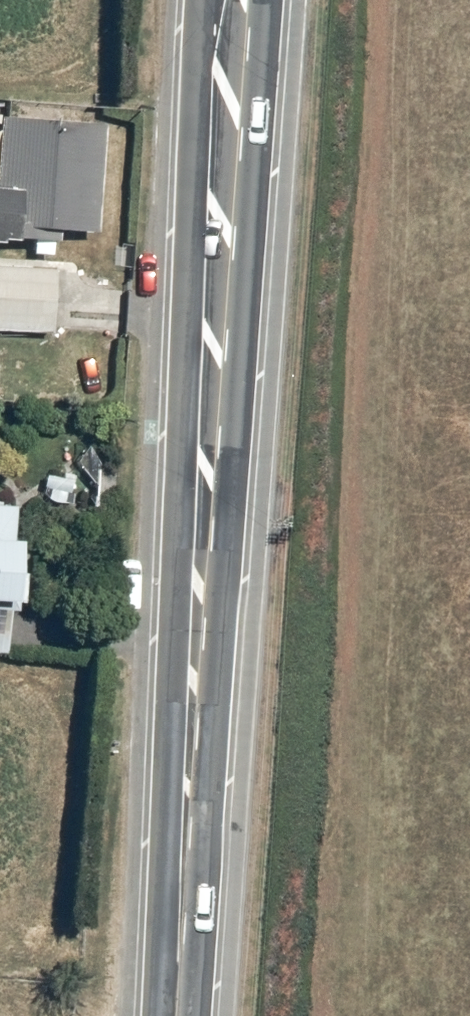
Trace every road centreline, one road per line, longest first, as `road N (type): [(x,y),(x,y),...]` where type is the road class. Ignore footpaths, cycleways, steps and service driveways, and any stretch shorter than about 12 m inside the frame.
road 1 (secondary): [(267,0),(209,828),(179,996)]
road 2 (secondary): [(179,996),(169,826),(211,0)]

